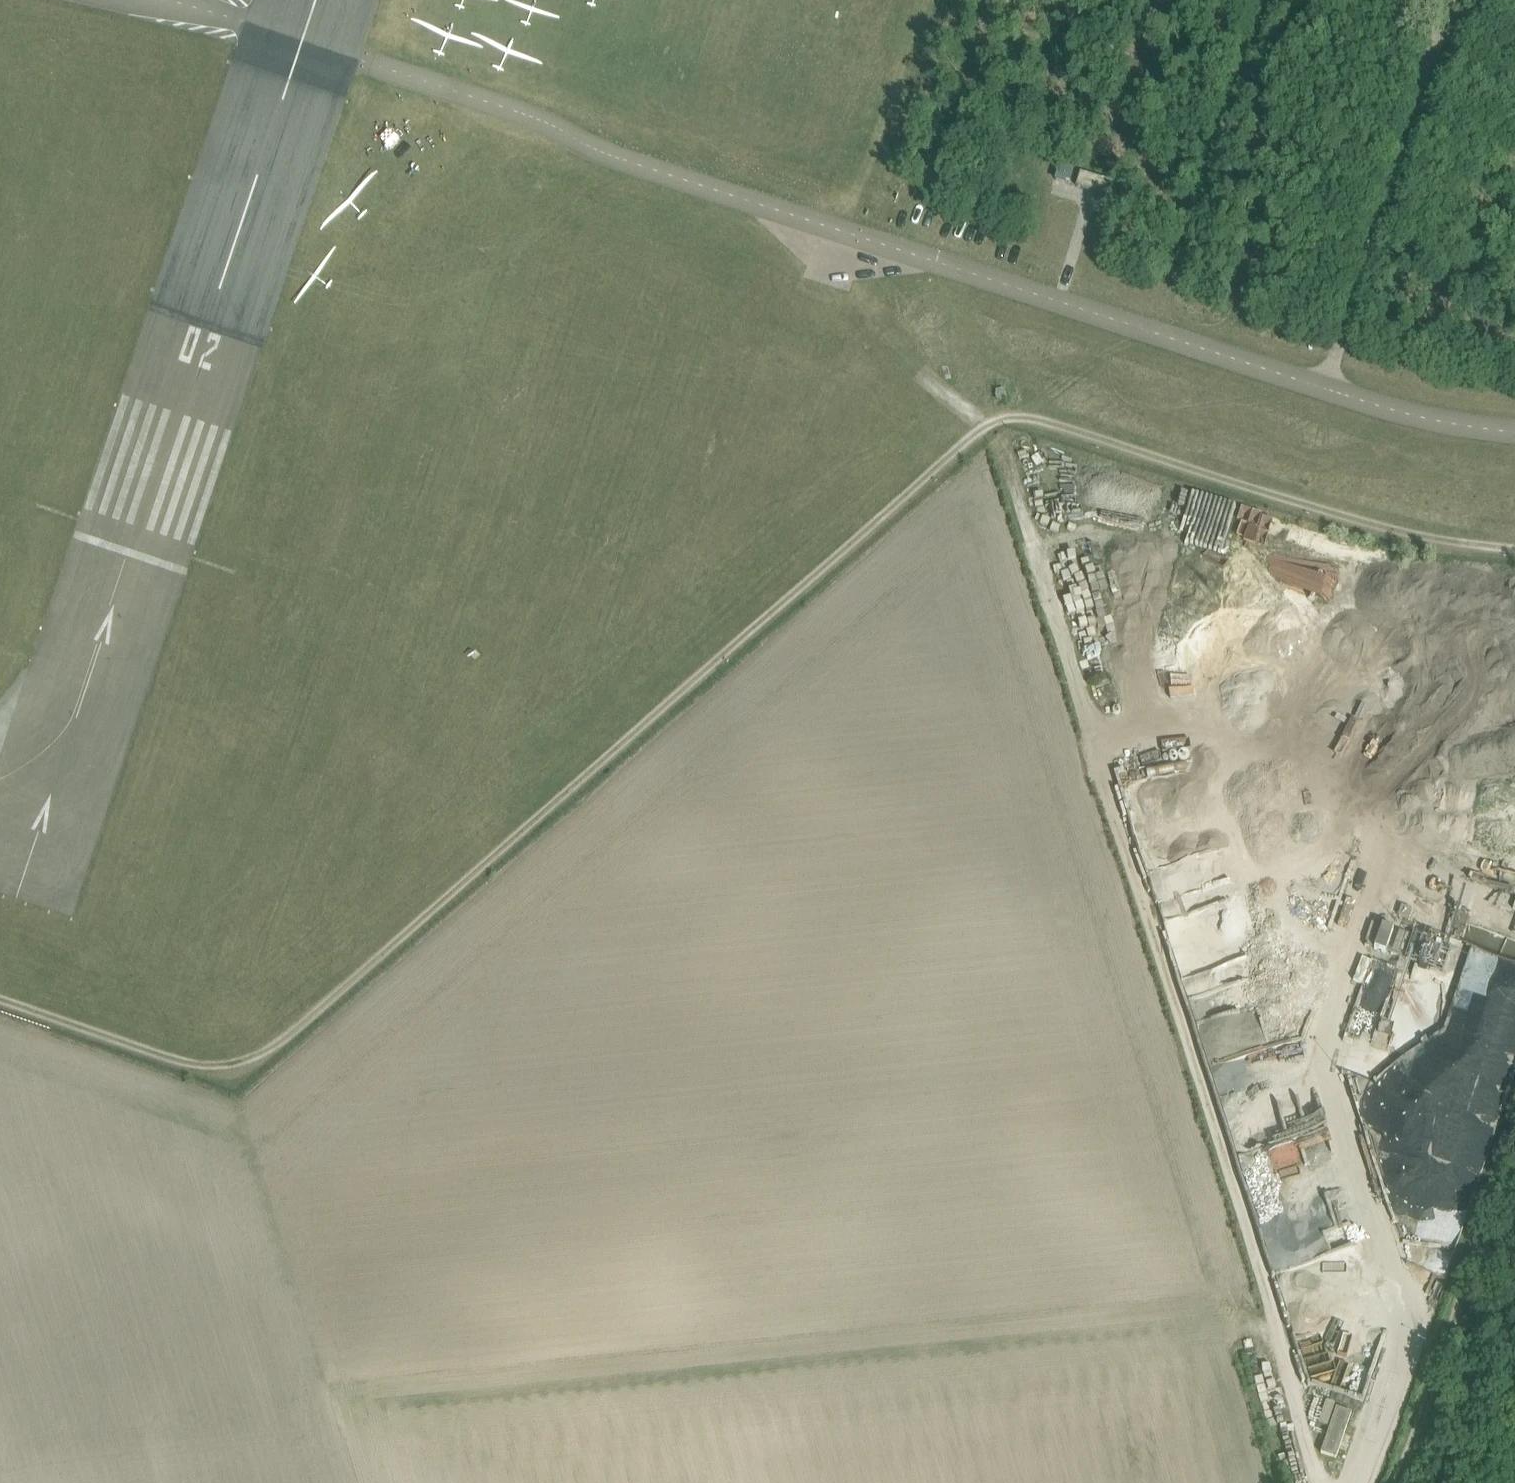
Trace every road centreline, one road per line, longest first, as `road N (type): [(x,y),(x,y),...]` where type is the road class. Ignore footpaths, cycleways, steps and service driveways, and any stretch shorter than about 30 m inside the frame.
road 1 (unclassified): [(160,0),(416,80),(536,121),(612,161),(1014,292),(1413,417),(1514,434)]

